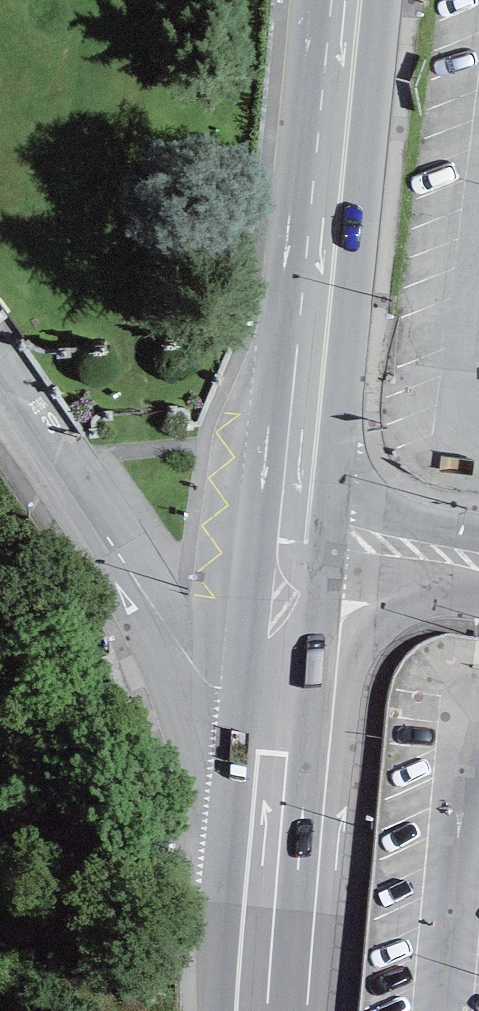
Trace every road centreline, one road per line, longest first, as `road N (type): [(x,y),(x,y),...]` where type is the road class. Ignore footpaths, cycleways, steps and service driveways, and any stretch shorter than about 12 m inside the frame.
road 1 (primary): [(355,0),(306,540)]
road 2 (residential): [(292,703),(218,688),(199,675),(0,387)]
road 3 (primary): [(292,703),(270,1010)]
road 4 (residential): [(478,564),(306,540)]
road 5 (primary): [(306,540),(292,703)]

